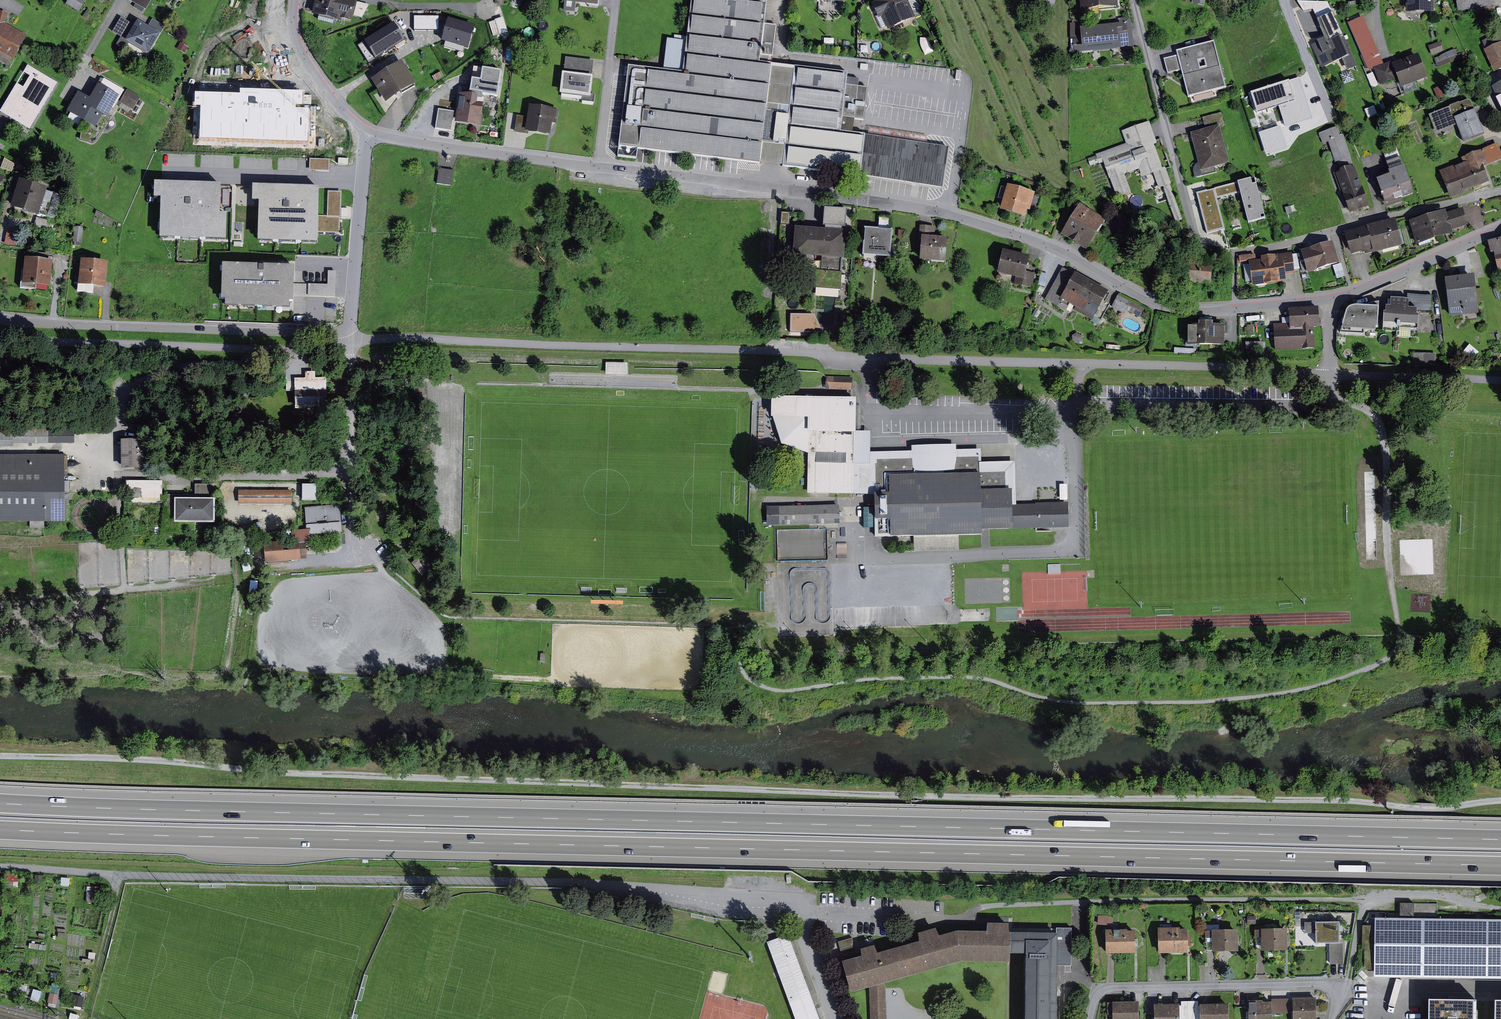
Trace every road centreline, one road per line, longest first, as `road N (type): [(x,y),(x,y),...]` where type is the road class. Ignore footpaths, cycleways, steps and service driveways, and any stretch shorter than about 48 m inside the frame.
road 1 (track): [(0,755),(927,795),(1438,807),(1500,800)]
road 2 (motorway): [(1500,838),(0,802)]
road 3 (motorway): [(0,829),(1500,865)]
road 4 (residential): [(371,134),(879,199),(1043,241),(1159,303),(1223,311),(1355,294),(1500,230)]
road 5 (residential): [(0,317),(350,338),(371,134)]
road 6 (residential): [(837,1018),(788,897),(577,882)]
road 7 (residential): [(1094,1018),(1098,991),(1106,988),(1322,985),(1337,996),(1333,1018)]
road 8 (residential): [(1190,203),(1136,0)]
road 9 (residential): [(371,134),(303,50),(298,0)]
road 10 (track): [(122,877),(92,996)]

